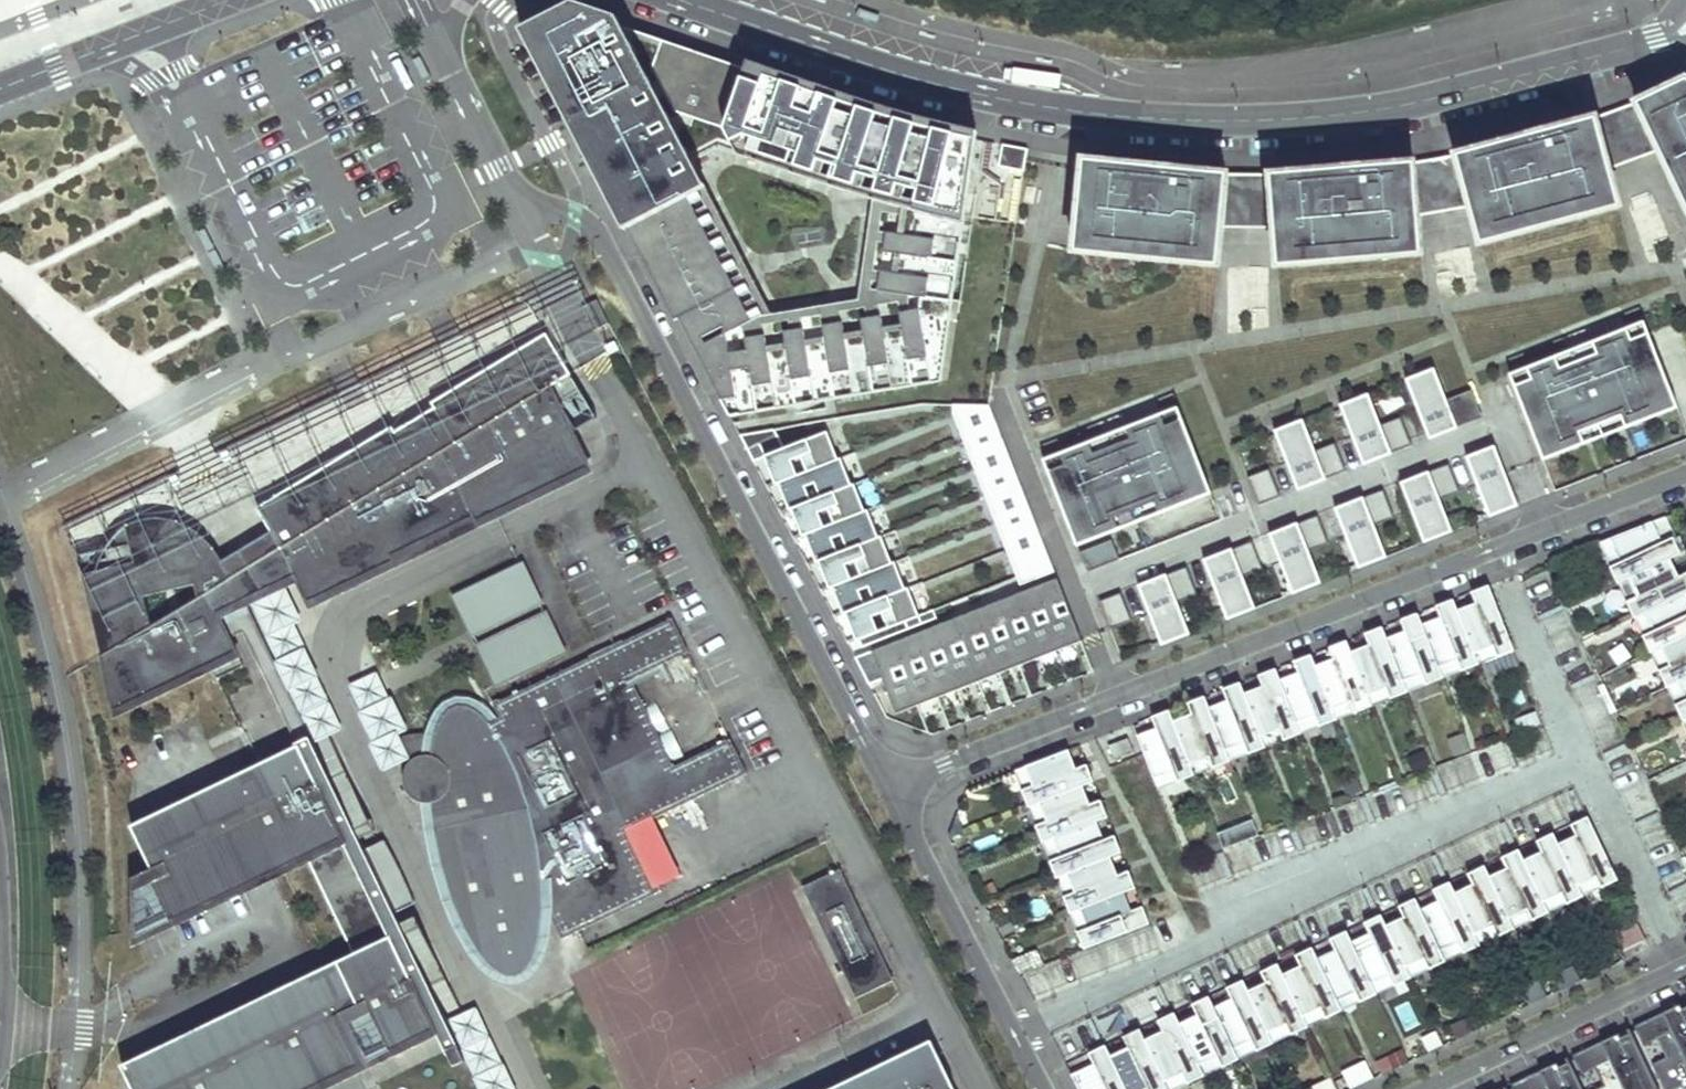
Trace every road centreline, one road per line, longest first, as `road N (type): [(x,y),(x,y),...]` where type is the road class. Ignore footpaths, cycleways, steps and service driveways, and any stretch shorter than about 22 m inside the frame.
road 1 (residential): [(681,0),(857,60),(1023,103),(1226,123),(1400,106),(1685,30)]
road 2 (residential): [(887,788),(604,240),(576,217),(516,201),(442,53)]
road 3 (residential): [(887,788),(1685,471)]
road 4 (residential): [(1043,1088),(887,788)]
road 5 (residential): [(1685,966),(1425,1088)]
road 6 (residential): [(0,89),(232,0)]

